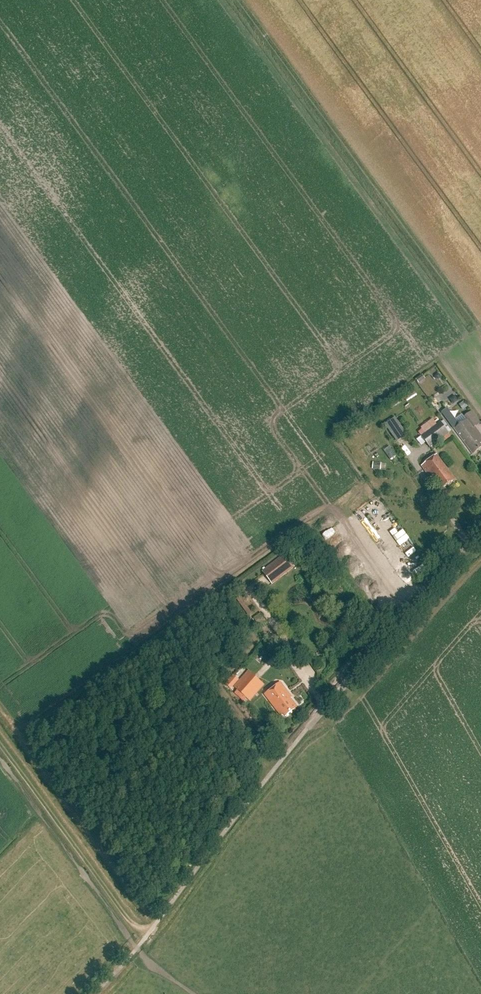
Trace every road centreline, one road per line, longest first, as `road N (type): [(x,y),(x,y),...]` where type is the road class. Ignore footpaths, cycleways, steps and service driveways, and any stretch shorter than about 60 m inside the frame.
road 1 (unclassified): [(146,937),(324,709),(480,534)]
road 2 (track): [(146,937),(0,744)]

